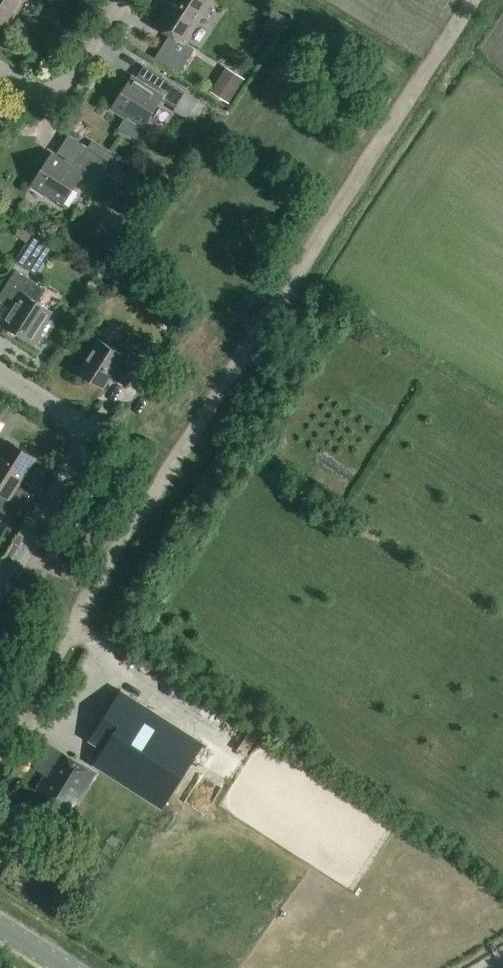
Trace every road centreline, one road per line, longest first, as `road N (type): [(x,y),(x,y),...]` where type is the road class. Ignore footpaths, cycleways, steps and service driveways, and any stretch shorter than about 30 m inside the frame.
road 1 (track): [(470,0),(102,574),(0,754)]
road 2 (residential): [(0,582),(84,438),(75,420),(0,371)]
road 3 (residential): [(0,69),(49,96),(69,83),(118,0)]

